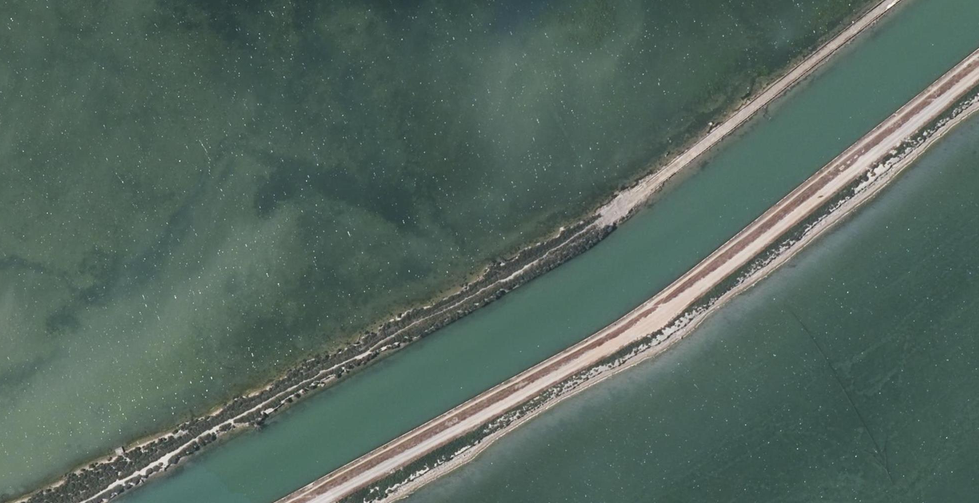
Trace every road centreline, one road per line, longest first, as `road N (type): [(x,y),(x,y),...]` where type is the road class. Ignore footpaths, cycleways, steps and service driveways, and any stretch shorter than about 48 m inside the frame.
road 1 (track): [(78,502),(448,308),(616,208),(896,0)]
road 2 (track): [(978,74),(659,318),(313,502)]

